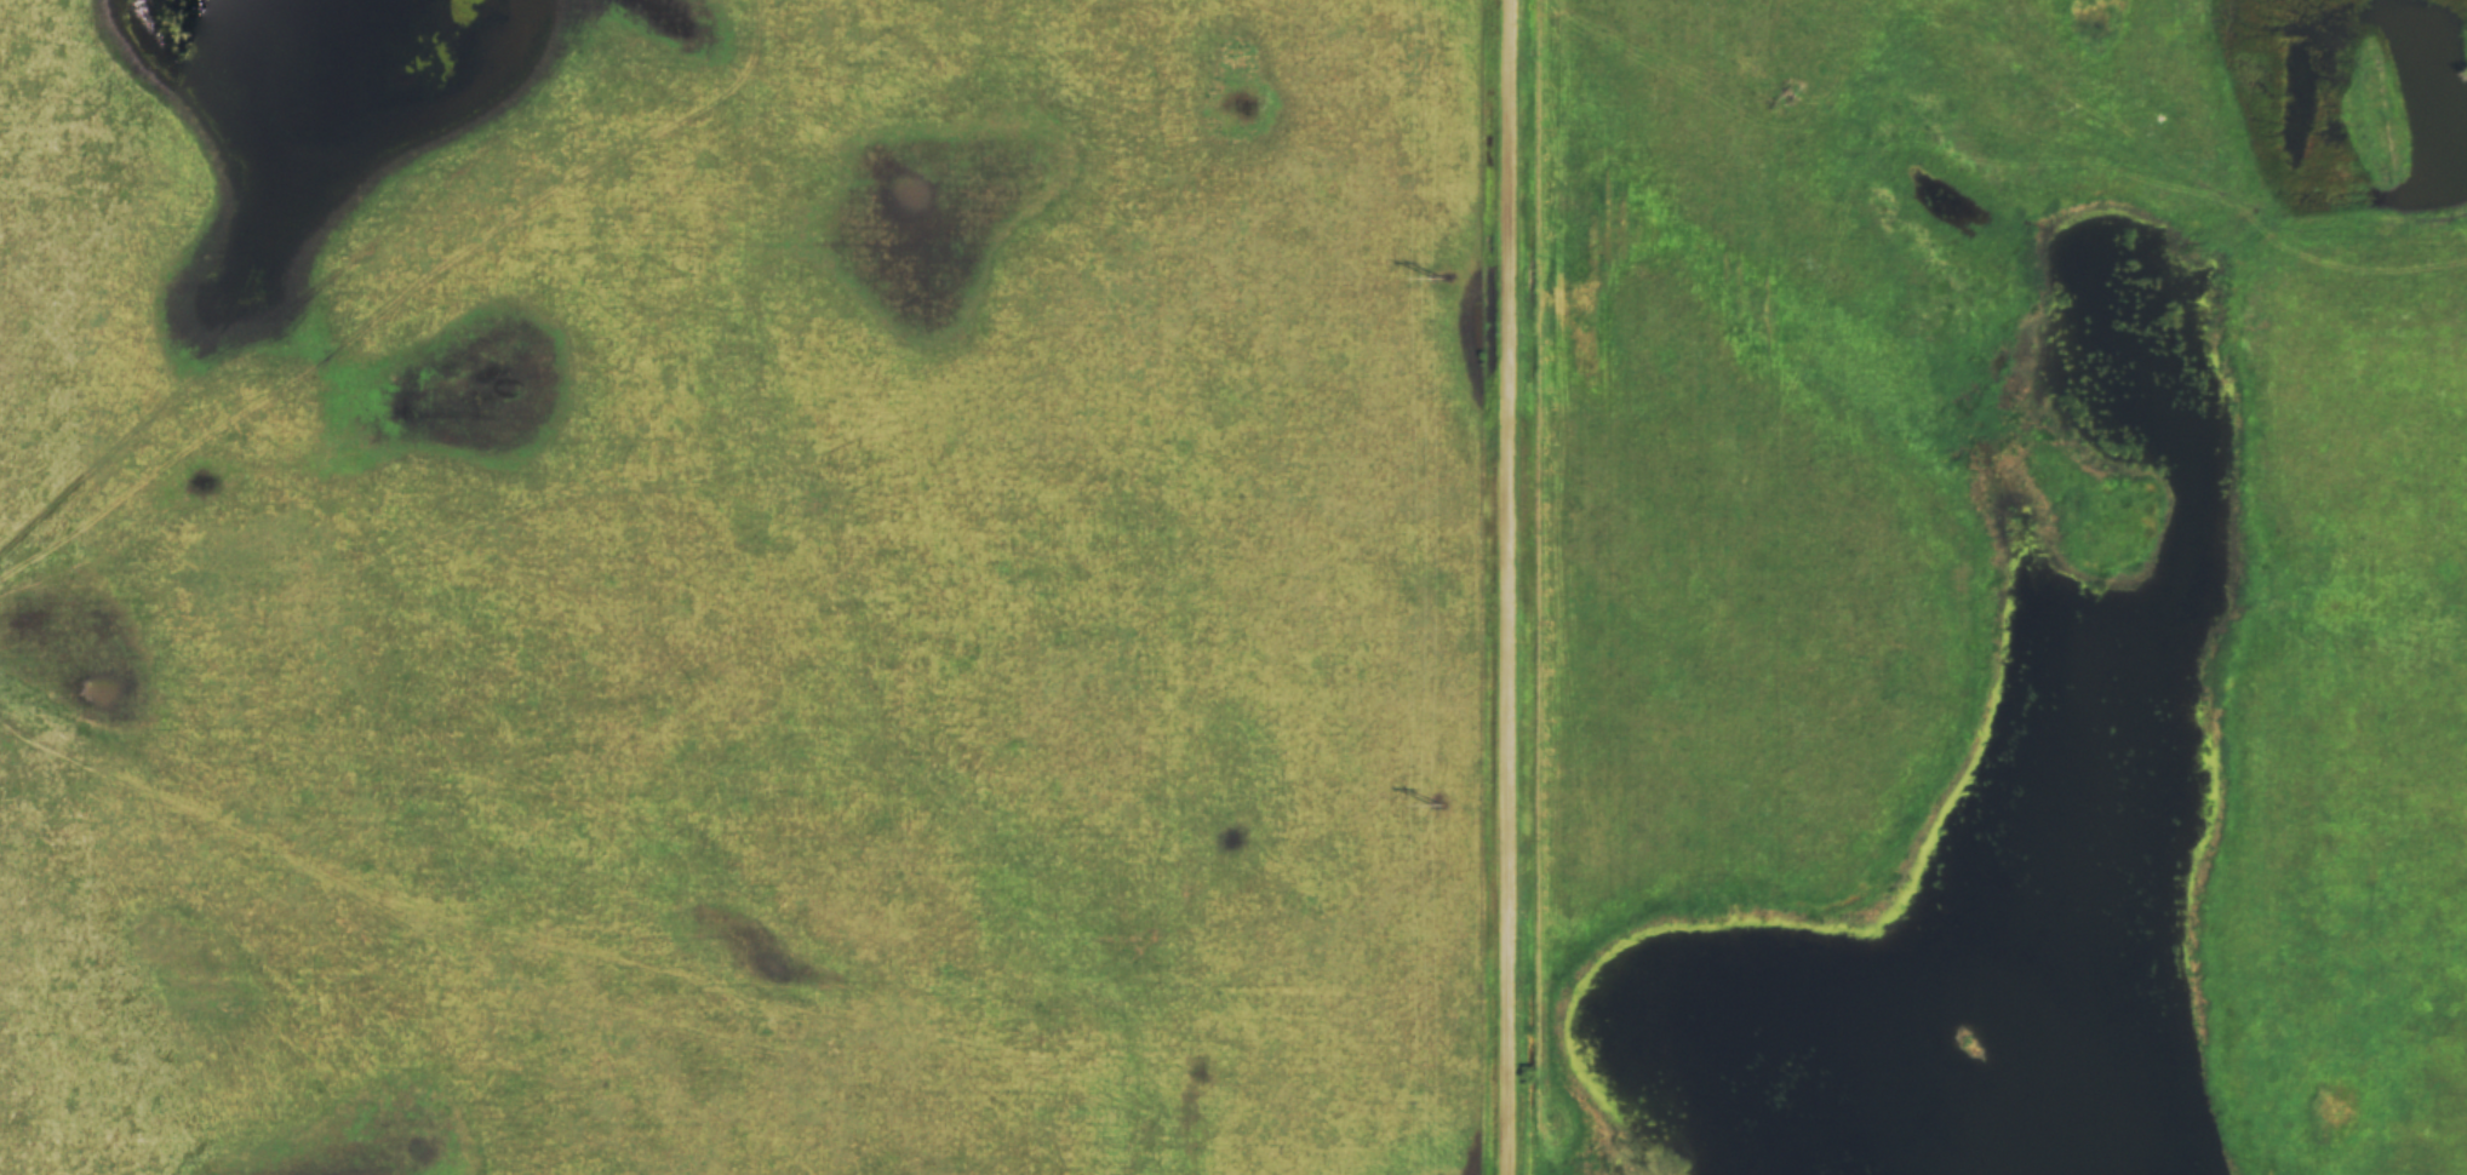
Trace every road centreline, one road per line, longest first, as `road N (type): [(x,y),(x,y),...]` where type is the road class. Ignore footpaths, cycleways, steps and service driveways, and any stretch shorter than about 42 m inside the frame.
road 1 (residential): [(1480,1174),(1481,0)]

